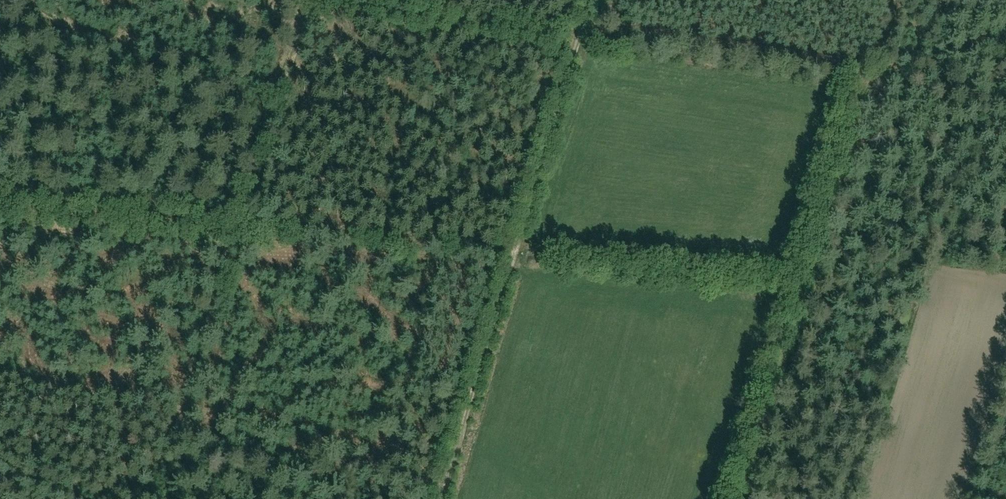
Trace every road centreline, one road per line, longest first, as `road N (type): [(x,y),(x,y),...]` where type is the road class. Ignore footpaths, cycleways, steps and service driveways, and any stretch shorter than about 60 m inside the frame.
road 1 (track): [(587,0),(441,498)]

